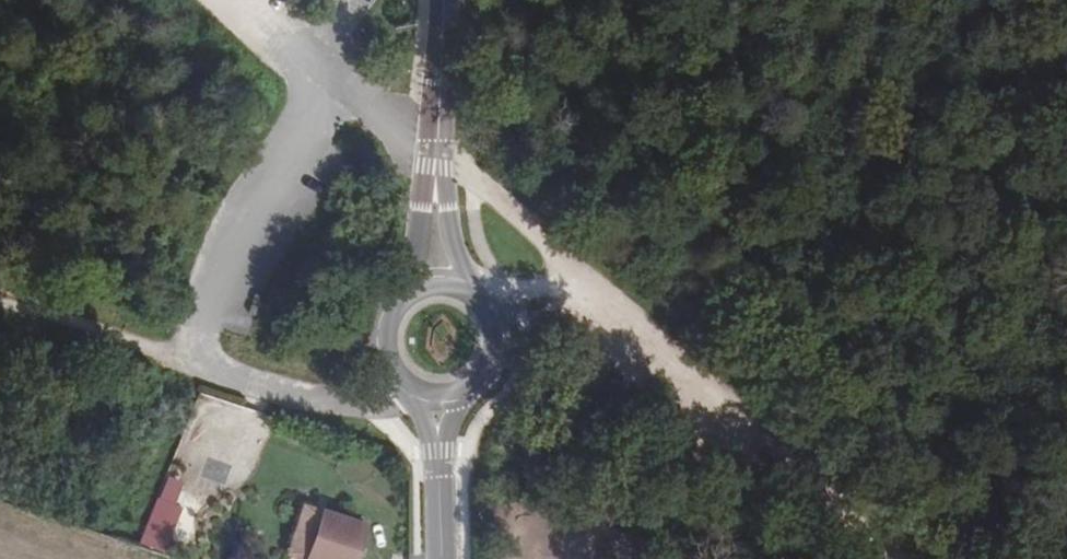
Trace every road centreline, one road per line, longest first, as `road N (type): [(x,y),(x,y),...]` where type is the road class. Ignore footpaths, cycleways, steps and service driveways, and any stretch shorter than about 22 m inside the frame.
road 1 (track): [(481,185),(586,270),(898,558)]
road 2 (tertiary): [(435,172),(443,0)]
road 3 (tertiary): [(438,396),(442,558)]
road 4 (tertiary): [(438,396),(458,393),(489,367),(494,328),(476,298)]
road 5 (tertiary): [(476,298),(451,246),(435,172)]
road 6 (unclassified): [(435,172),(420,252),(401,300)]
road 7 (tertiary): [(401,300),(384,341),(389,363),(402,381),(438,396)]

